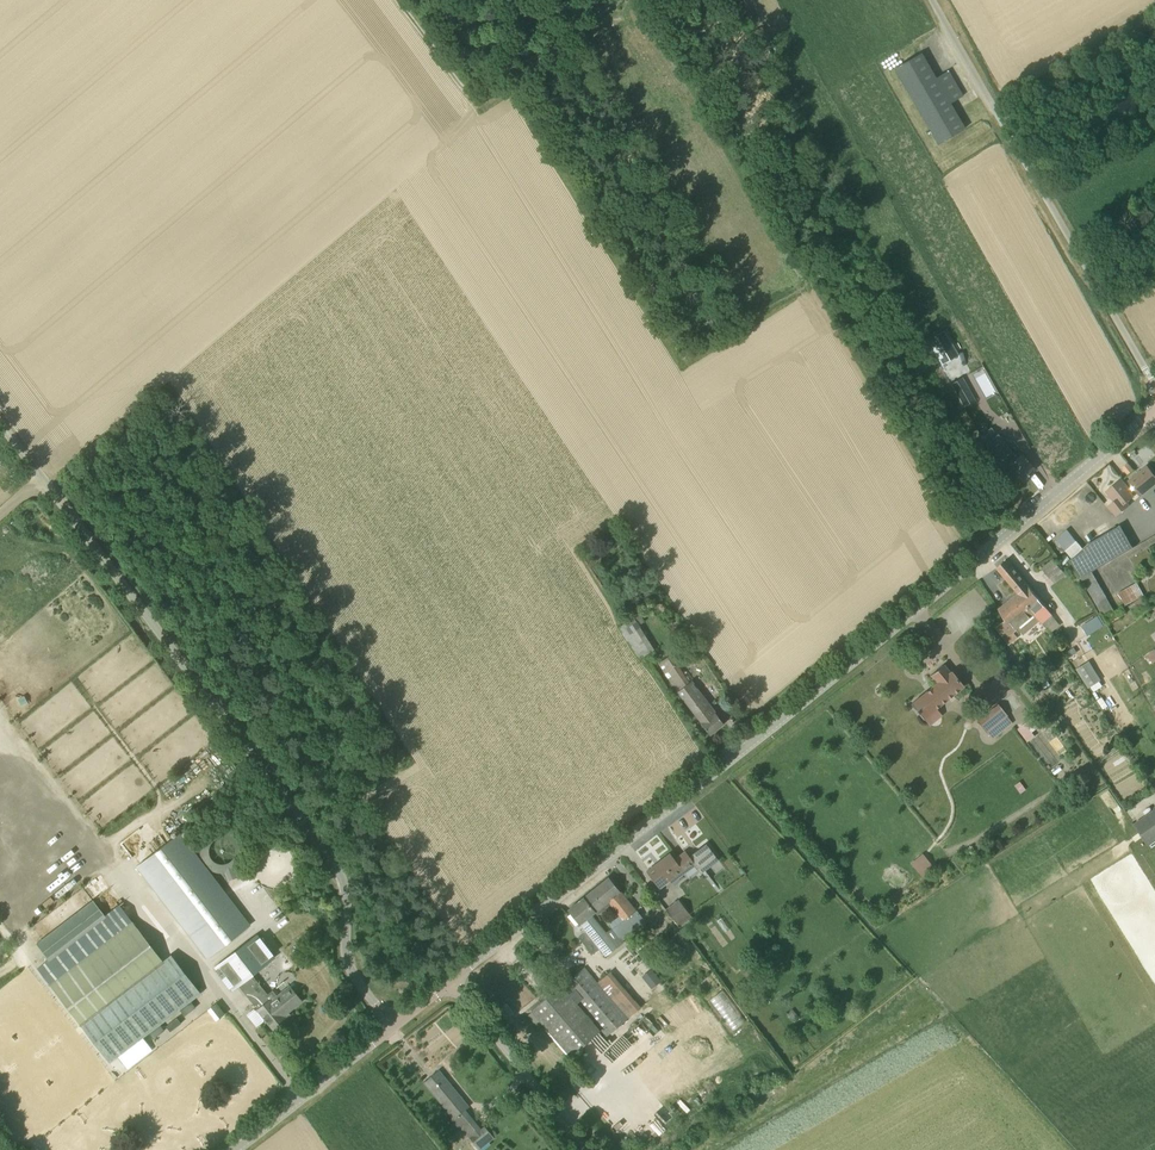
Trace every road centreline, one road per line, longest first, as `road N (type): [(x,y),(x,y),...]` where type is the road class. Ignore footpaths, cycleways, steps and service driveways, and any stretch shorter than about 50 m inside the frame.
road 1 (unclassified): [(450,982),(1154,413)]
road 2 (unclassified): [(392,1027),(347,962),(346,892),(332,859),(0,423)]
road 3 (unclassified): [(1154,383),(932,0)]
road 4 (unclassified): [(396,0),(463,88),(486,97),(613,0)]
road 5 (unclassified): [(586,1149),(450,982)]
road 6 (unclassified): [(235,1149),(392,1027)]

